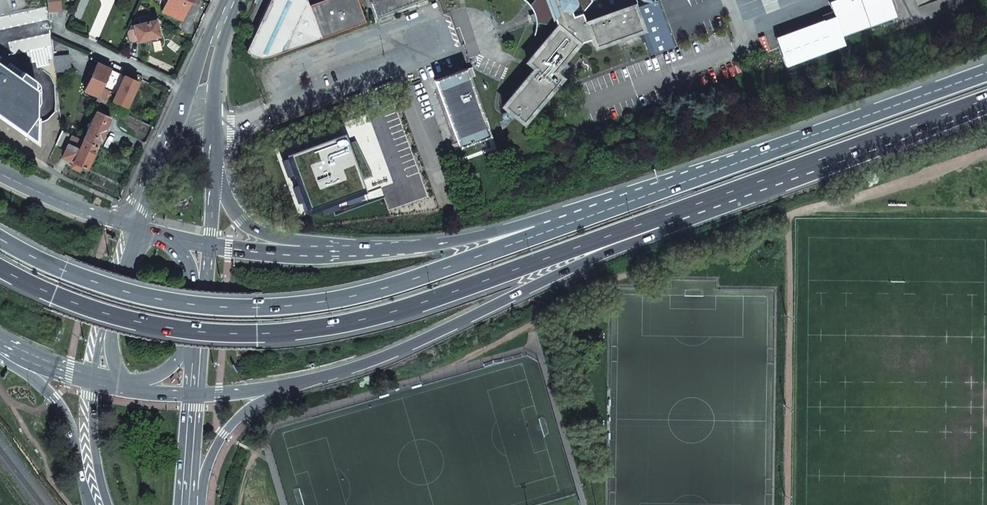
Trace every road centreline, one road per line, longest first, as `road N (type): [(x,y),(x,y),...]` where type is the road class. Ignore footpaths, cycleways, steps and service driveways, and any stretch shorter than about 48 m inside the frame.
road 1 (motorway): [(0,268),(132,320),(257,332),(404,308),(651,221)]
road 2 (motorway): [(543,233),(364,293),(257,307),(134,294),(0,239)]
road 3 (motorway): [(986,72),(543,233)]
road 4 (motorway): [(284,386),(412,344),(625,244),(651,221)]
road 5 (motorway): [(651,221),(986,99)]
road 6 (motorway): [(543,233),(303,256)]
road 7 (motorway): [(197,504),(224,435),(284,386)]
road 8 (residential): [(55,29),(190,92)]
road 9 (secondary): [(136,228),(0,174)]
road 10 (secondary): [(0,350),(54,398),(90,460)]

